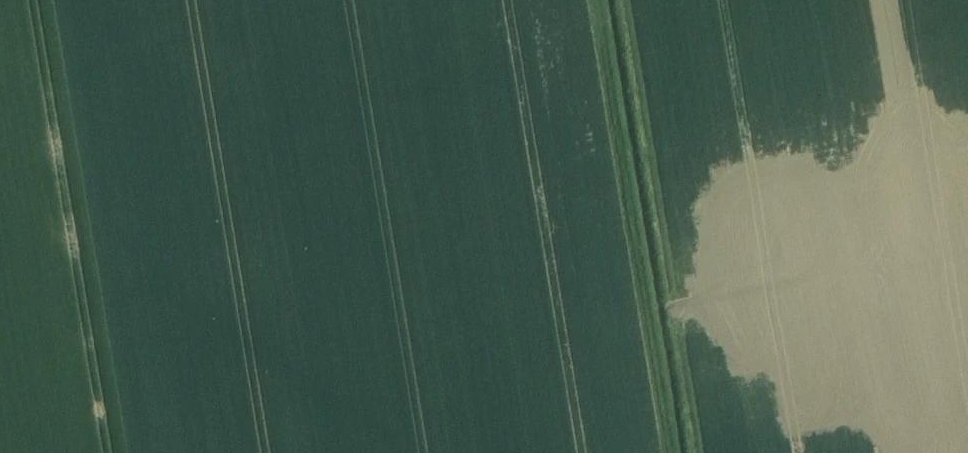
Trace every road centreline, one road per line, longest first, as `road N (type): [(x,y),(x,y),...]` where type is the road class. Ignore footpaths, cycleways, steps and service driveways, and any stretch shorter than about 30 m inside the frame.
road 1 (track): [(671,452),(596,0)]
road 2 (track): [(620,0),(693,452)]

